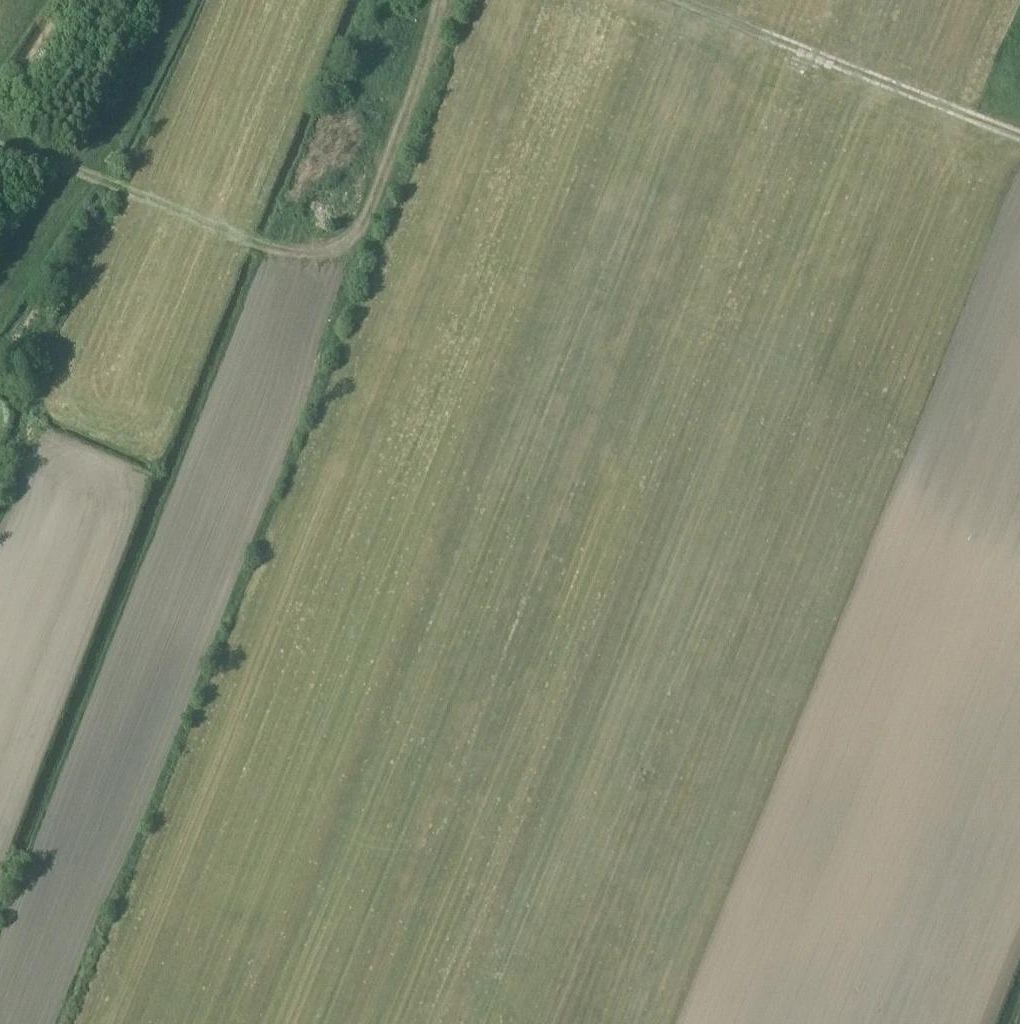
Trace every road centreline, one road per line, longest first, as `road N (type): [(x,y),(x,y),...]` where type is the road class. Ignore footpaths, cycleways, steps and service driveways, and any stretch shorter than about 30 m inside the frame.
road 1 (track): [(444,0),(350,246),(285,255),(0,149)]
road 2 (track): [(1019,136),(679,0)]

